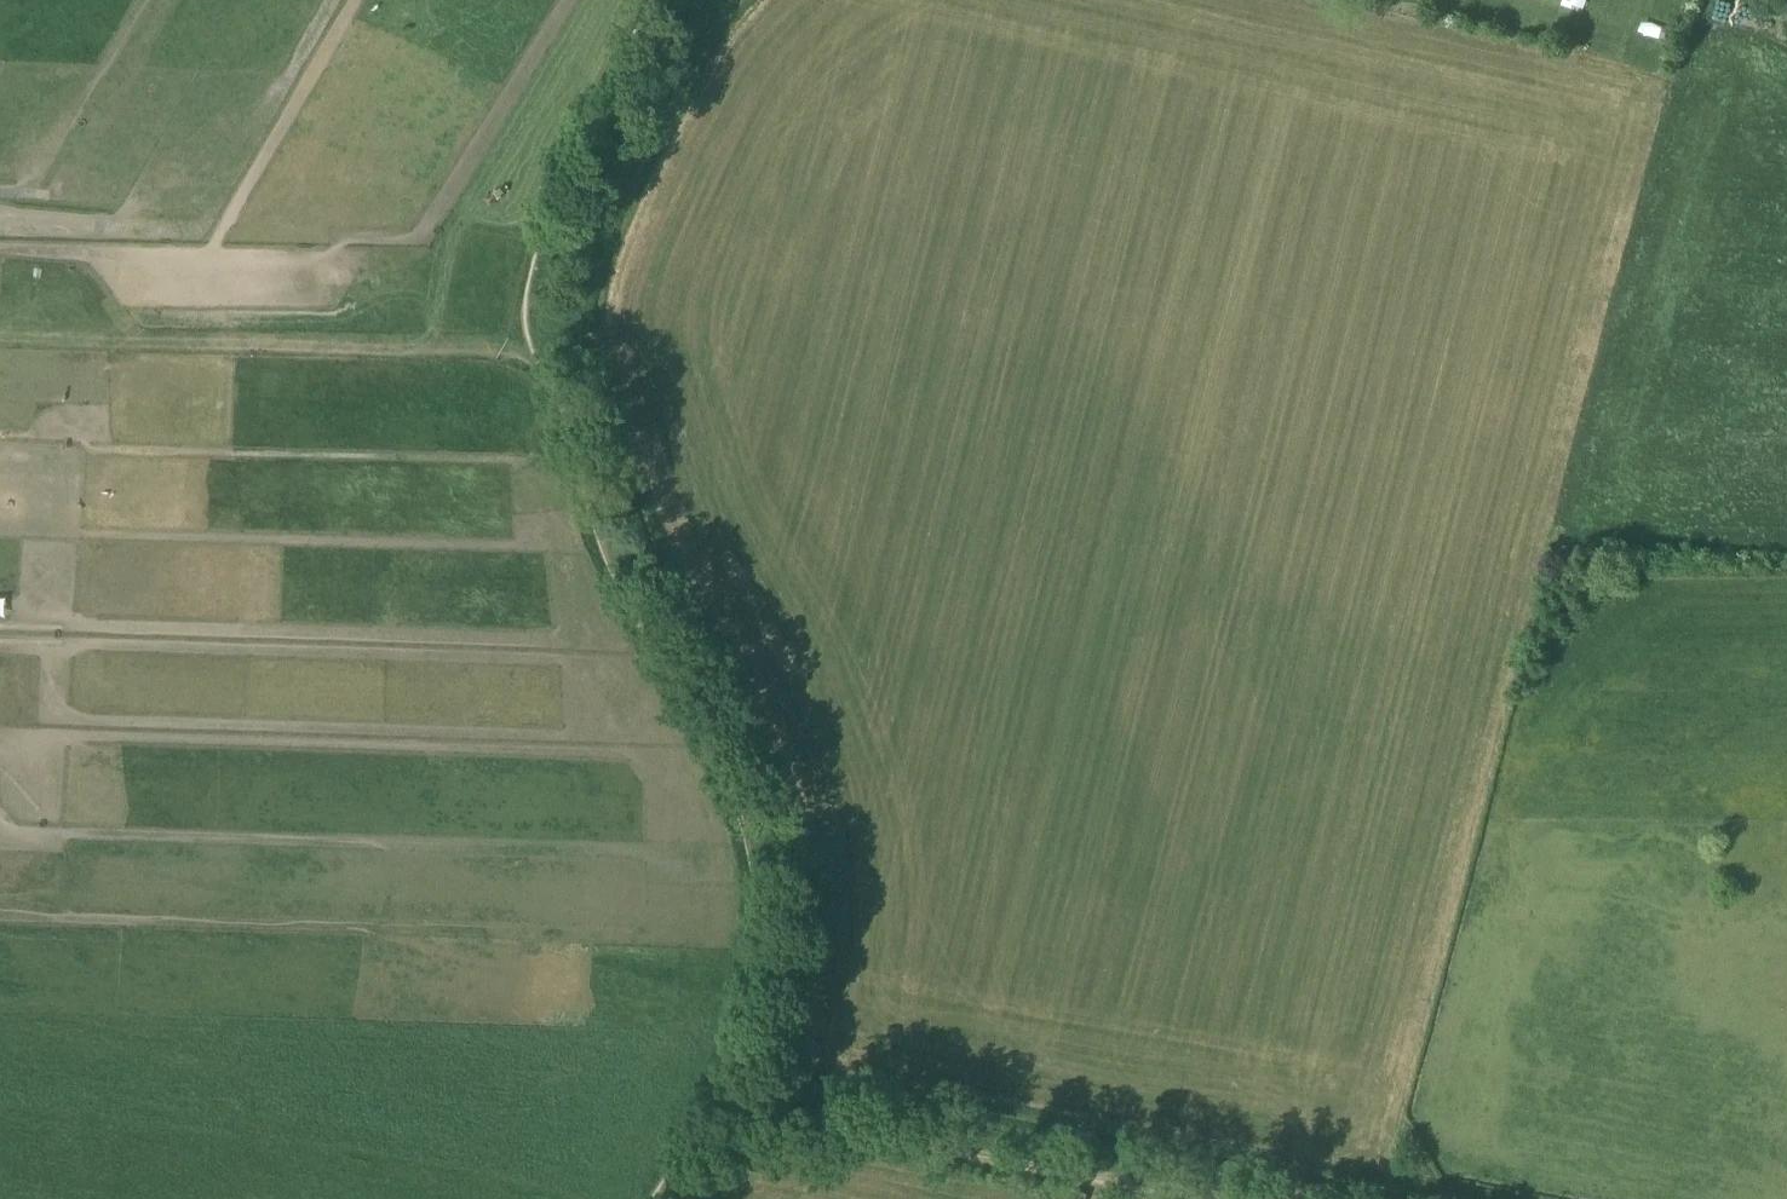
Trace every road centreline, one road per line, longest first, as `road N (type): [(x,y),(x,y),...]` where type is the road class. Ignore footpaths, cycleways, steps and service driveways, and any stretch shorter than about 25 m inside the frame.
road 1 (track): [(721,1091),(1239,1198)]

